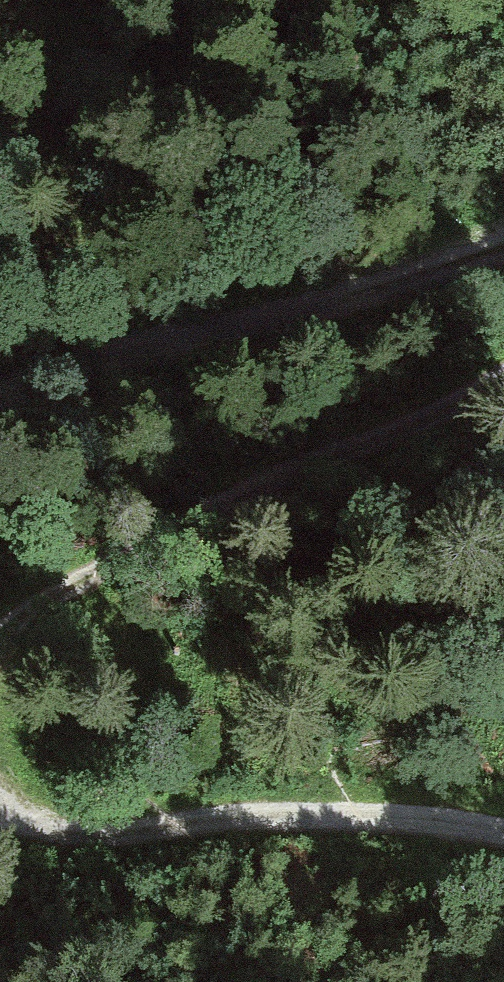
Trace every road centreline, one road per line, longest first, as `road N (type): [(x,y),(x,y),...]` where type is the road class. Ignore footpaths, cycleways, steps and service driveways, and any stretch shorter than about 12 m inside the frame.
road 1 (track): [(0,633),(84,573),(245,482),(414,423),(503,378)]
road 2 (track): [(0,390),(365,287),(503,235)]
road 3 (track): [(503,834),(420,818),(226,815),(88,826),(31,814),(0,784)]

